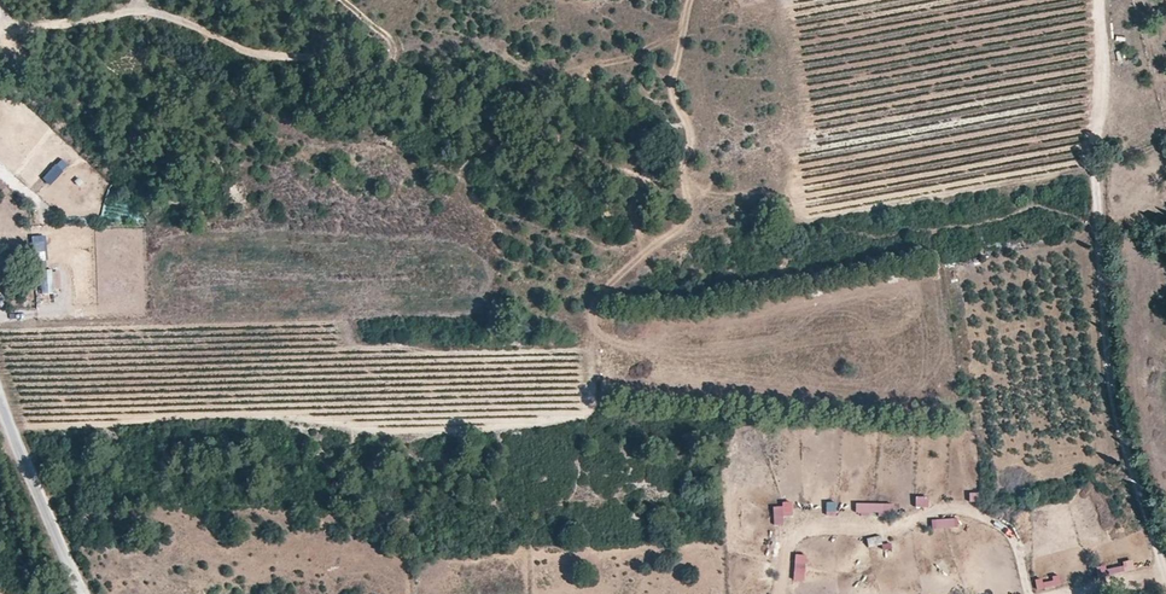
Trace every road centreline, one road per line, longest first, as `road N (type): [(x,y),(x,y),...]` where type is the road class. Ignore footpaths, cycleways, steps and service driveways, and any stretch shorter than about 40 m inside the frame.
road 1 (track): [(1165,567),(1124,442),(1103,291),(1098,0)]
road 2 (unclassified): [(87,593),(0,389)]

